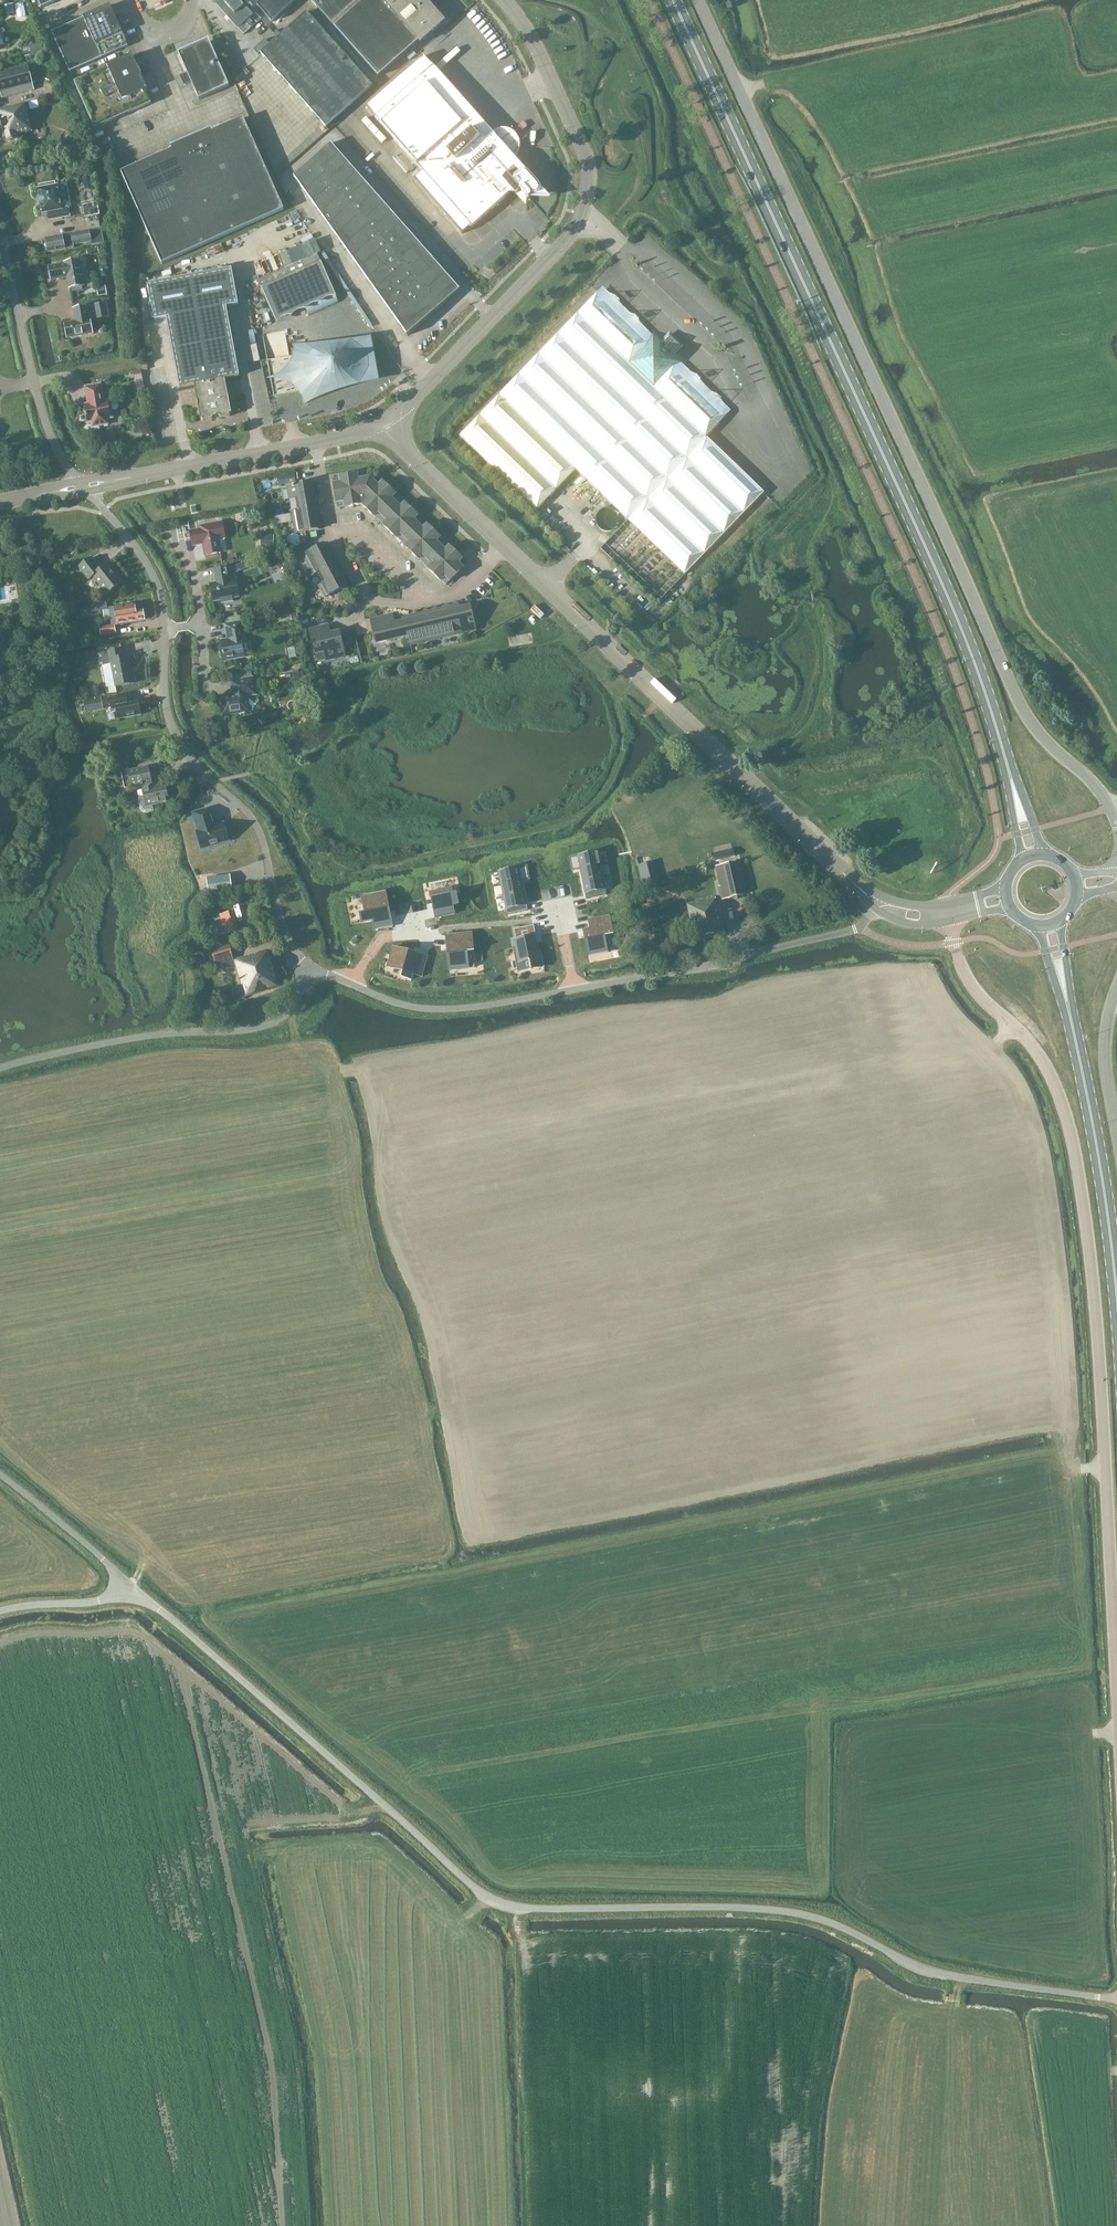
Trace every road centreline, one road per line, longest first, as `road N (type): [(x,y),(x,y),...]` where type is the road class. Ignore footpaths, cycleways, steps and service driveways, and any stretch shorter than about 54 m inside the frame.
road 1 (unclassified): [(1116,1999),(922,1971),(843,1929),(789,1912),(497,1902),(128,1583)]
road 2 (unclassified): [(697,0),(1014,692),(1040,734),(1101,793),(1116,826)]
road 3 (unclassified): [(949,921),(968,980),(1046,1065),(1073,1148),(1095,1317),(1116,1688)]
road 4 (primary): [(673,0),(934,567),(998,734)]
road 5 (residential): [(311,970),(285,937),(253,820),(175,733),(157,584),(85,486)]
road 6 (unclassified): [(382,424),(569,236),(586,200),(581,148),(532,42),(499,0)]
road 7 (unclassified): [(857,886),(502,544)]
road 8 (unclassified): [(0,1069),(115,1042),(264,1027),(289,1010),(311,970)]
road 9 (unclassified): [(574,989),(847,932),(876,910)]
road 10 (primary): [(1116,1309),(1071,1018)]
road 11 (unclassified): [(311,970),(428,1009),(574,989)]
road 12 (residential): [(85,486),(48,431),(0,246)]
road 13 (unclassified): [(85,486),(316,443)]
road 14 (unclassified): [(502,544),(382,424)]
road 15 (unclassified): [(128,1583),(0,1477)]
road 16 (unclassified): [(1116,989),(1105,1049),(1116,1135)]
road 17 (residential): [(331,534),(367,599),(431,602)]
road 18 (unclassified): [(0,1611),(98,1601),(128,1583)]
road 19 (primary): [(998,734),(1020,862)]
road 20 (primary): [(1045,855),(998,734)]
road 21 (residential): [(331,534),(357,532),(431,602)]

